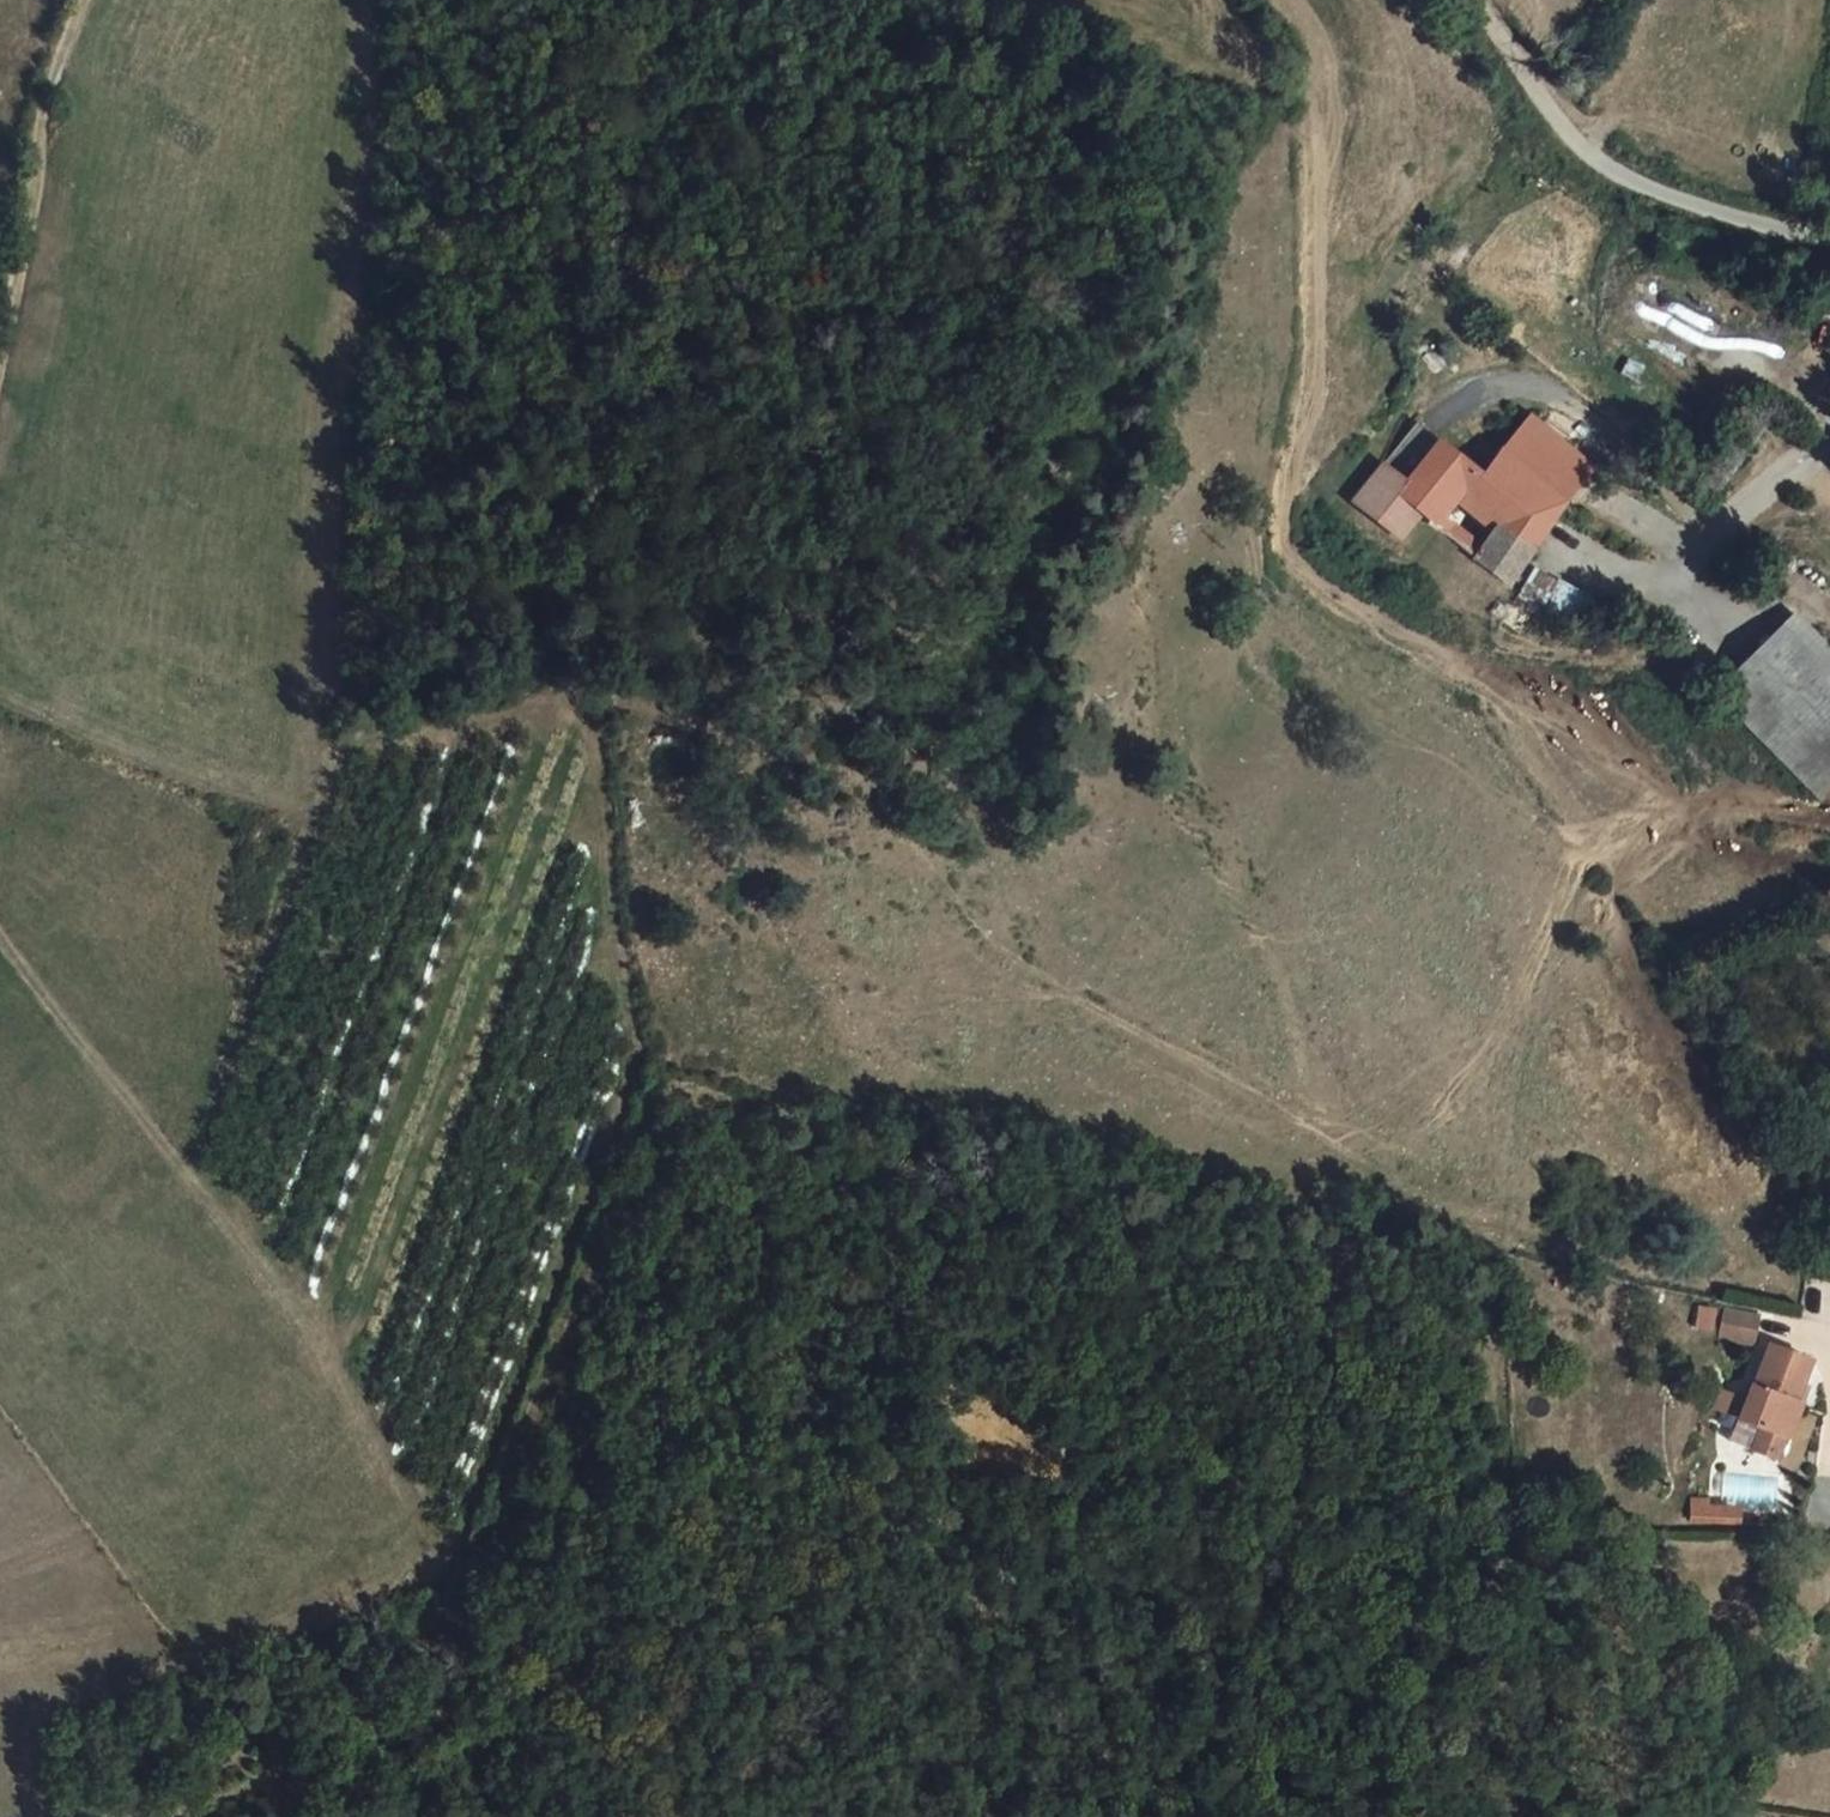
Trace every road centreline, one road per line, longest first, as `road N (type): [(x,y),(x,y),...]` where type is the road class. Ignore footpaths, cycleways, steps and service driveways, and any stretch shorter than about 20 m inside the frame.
road 1 (unclassified): [(1829,242),(1648,195),(1560,129),(1474,0)]

